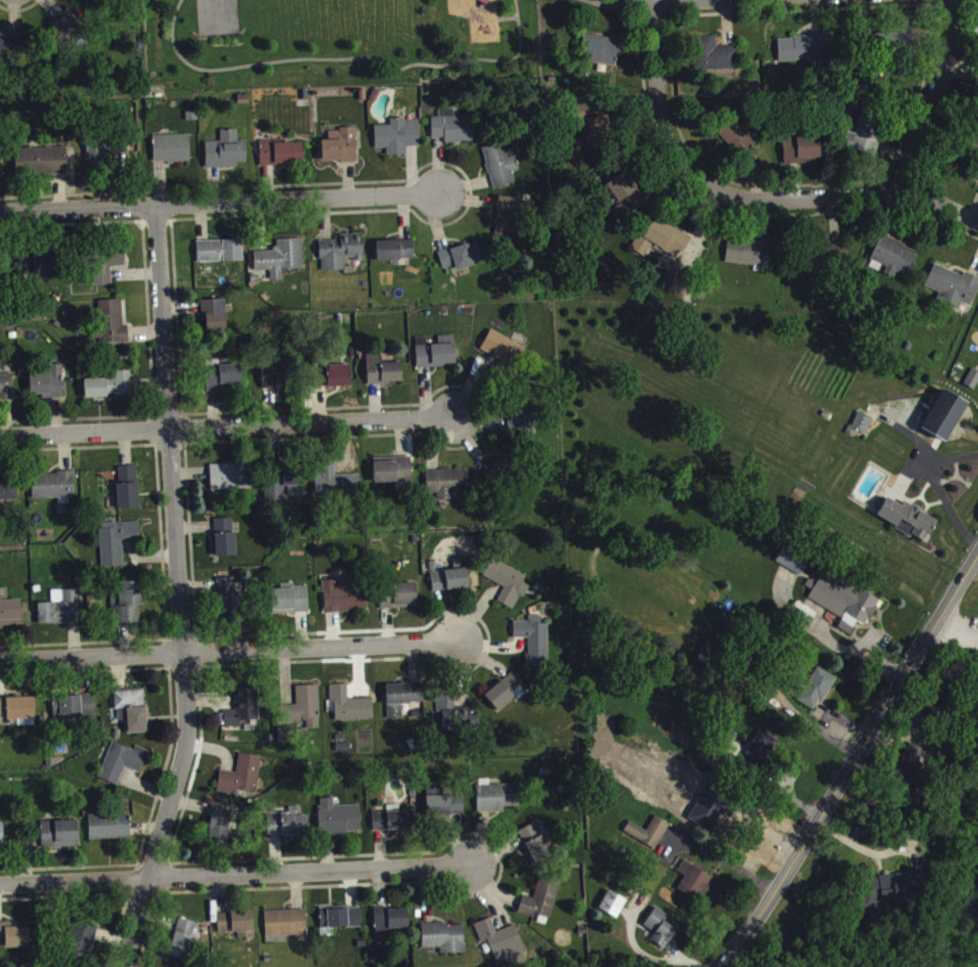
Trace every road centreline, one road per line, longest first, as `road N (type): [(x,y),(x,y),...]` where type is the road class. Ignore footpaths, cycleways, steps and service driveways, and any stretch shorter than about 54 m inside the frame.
road 1 (residential): [(127,966),(188,748),(159,212)]
road 2 (secondary): [(722,966),(775,893),(977,554)]
road 3 (residential): [(469,868),(0,889)]
road 4 (residential): [(0,664),(458,645)]
road 5 (residential): [(0,438),(456,421)]
road 6 (residential): [(0,214),(439,196)]
road 7 (residential): [(690,175),(723,196),(774,206),(900,192),(977,225)]
road 8 (residential): [(606,0),(649,9),(822,0)]
road 9 (residential): [(900,192),(955,0)]
road 10 (residential): [(690,175),(657,117),(649,9)]

